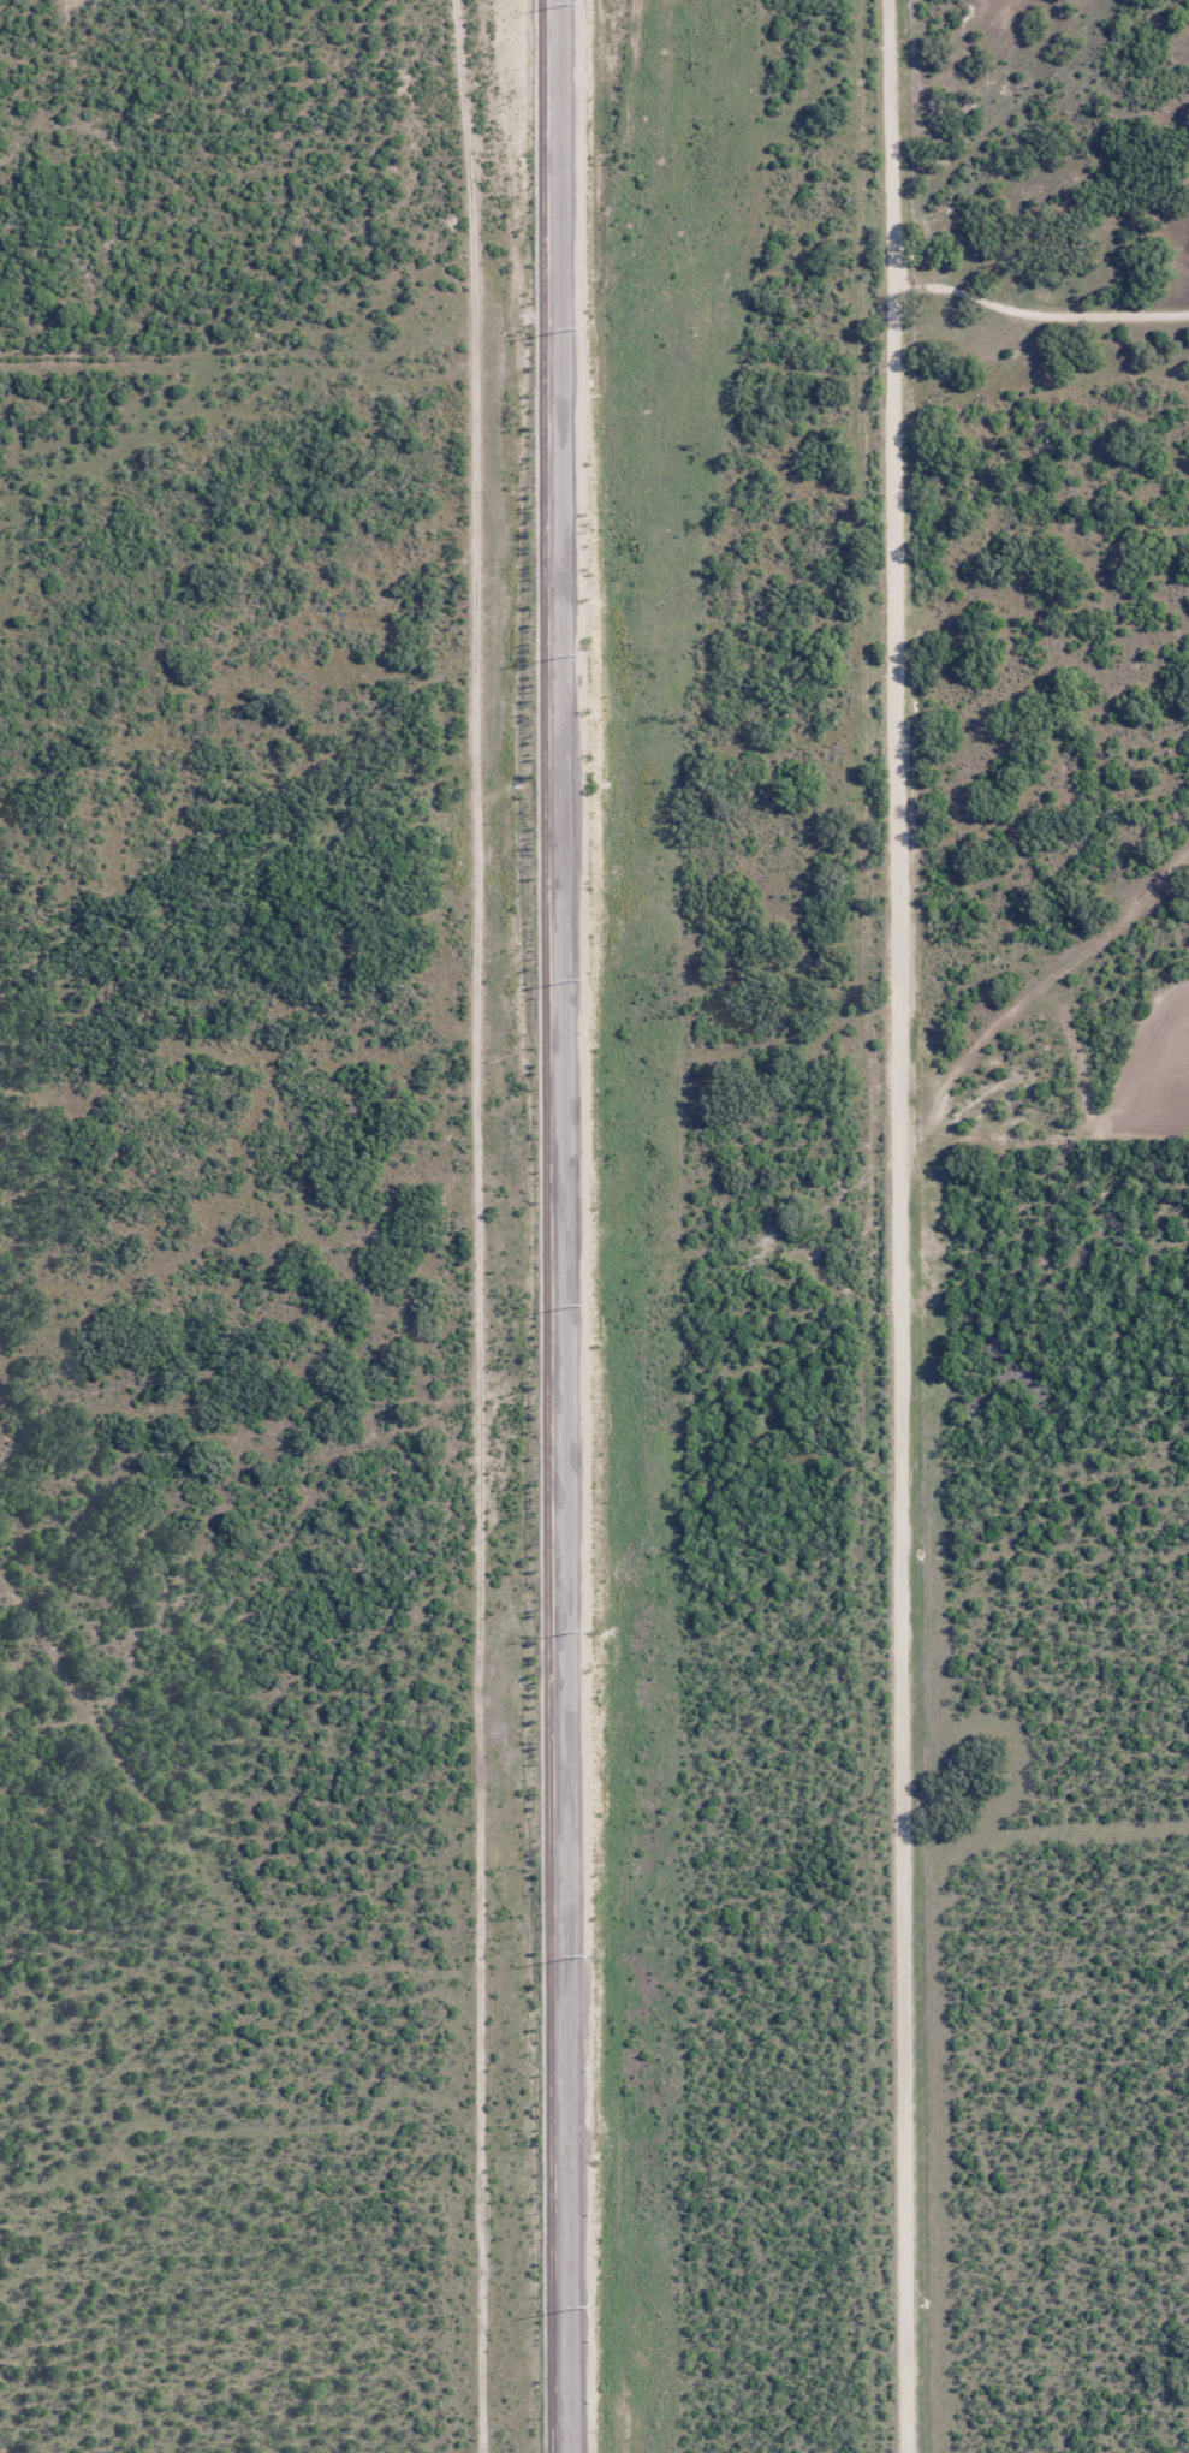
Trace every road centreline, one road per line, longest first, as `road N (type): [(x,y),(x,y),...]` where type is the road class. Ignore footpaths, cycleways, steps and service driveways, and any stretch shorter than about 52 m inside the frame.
road 1 (residential): [(912,2452),(898,262),(887,0)]
road 2 (residential): [(903,1210),(1047,1016),(1188,907)]
road 3 (residential): [(898,790),(1123,779)]

